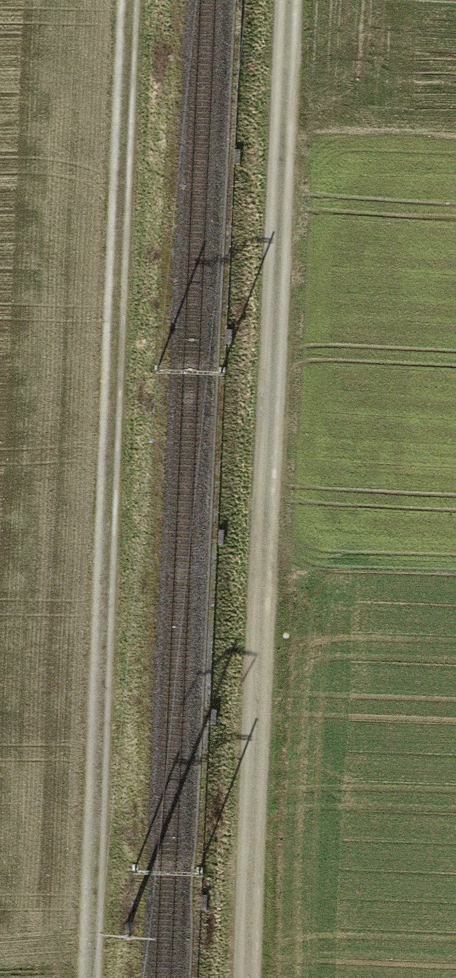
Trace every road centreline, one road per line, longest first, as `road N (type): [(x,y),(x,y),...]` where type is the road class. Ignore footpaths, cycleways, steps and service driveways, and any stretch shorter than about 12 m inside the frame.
road 1 (track): [(90,977),(135,0)]
road 2 (track): [(247,977),(290,0)]

